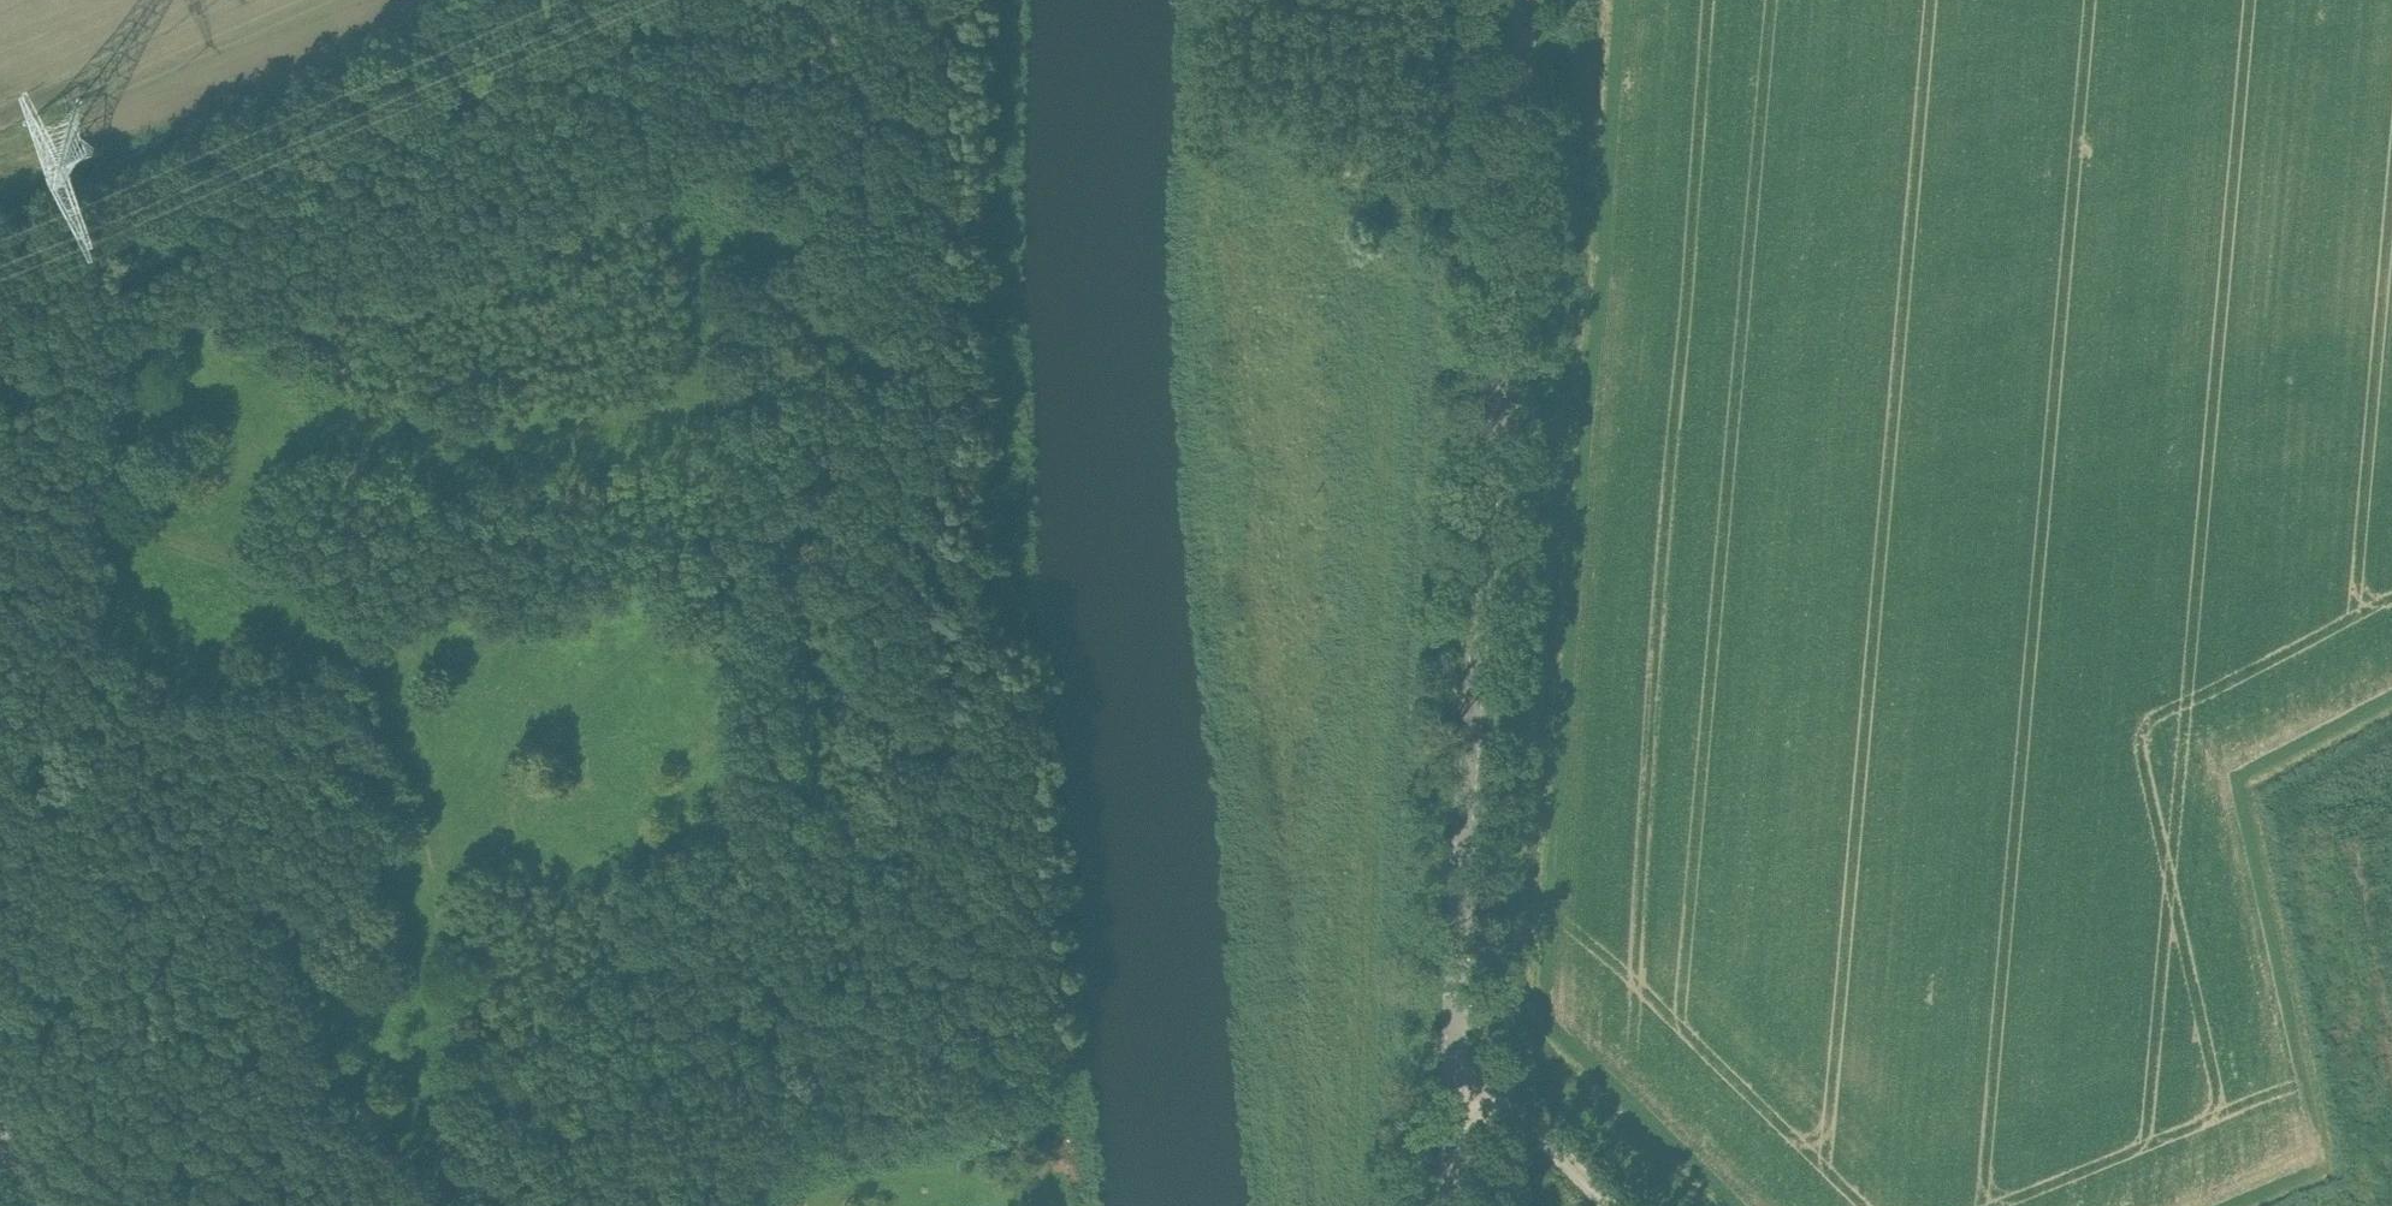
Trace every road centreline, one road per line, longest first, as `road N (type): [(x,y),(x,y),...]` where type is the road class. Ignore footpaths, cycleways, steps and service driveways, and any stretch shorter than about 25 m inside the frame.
road 1 (unclassified): [(1454,1080),(1526,0)]
road 2 (unclassified): [(1611,1205),(1547,1145),(1454,1080)]
road 3 (unclassified): [(1452,1205),(1454,1080)]

